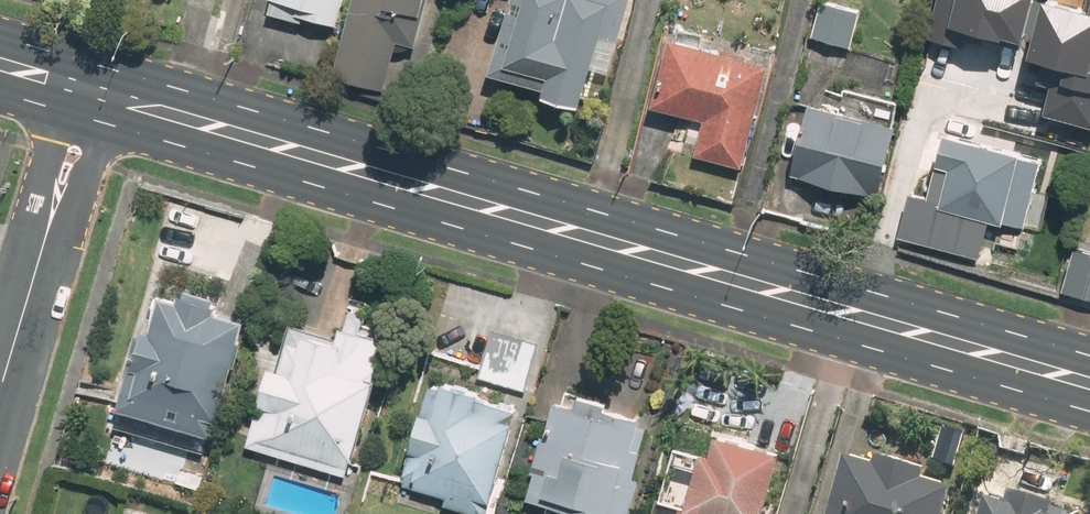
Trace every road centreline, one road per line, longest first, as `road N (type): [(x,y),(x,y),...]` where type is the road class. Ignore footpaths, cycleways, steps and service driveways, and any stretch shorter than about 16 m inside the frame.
road 1 (primary): [(112,99),(1089,383)]
road 2 (residential): [(46,235),(0,391)]
road 3 (residential): [(112,99),(83,186),(46,235)]
road 4 (residential): [(46,235),(46,183),(68,87)]

